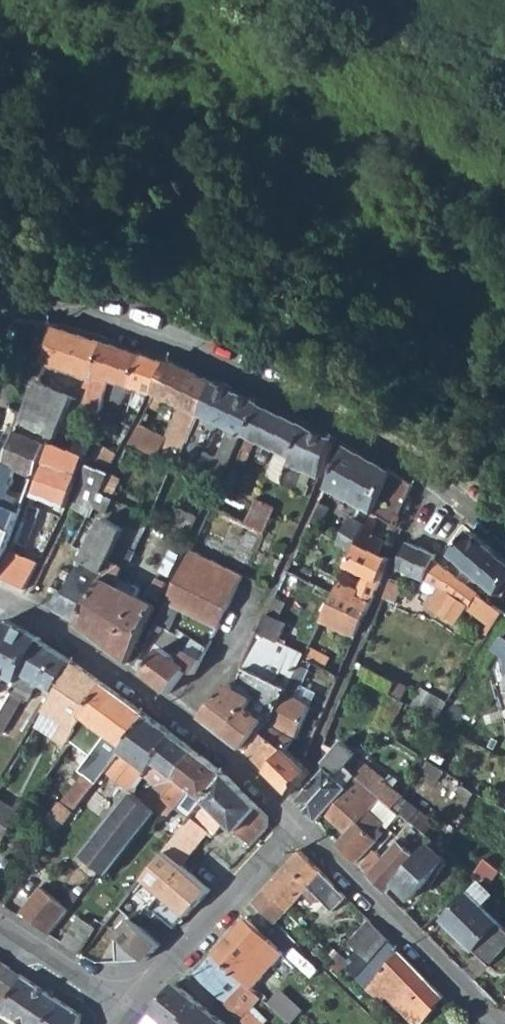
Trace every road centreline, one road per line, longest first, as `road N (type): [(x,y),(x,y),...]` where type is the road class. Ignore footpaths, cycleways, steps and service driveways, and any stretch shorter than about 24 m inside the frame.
road 1 (residential): [(504,533),(409,465),(169,344),(95,318),(0,315)]
road 2 (residential): [(497,1023),(296,826)]
road 3 (residential): [(296,826),(121,1017)]
road 4 (residential): [(174,715),(50,620),(0,604)]
road 5 (residential): [(296,826),(233,759),(174,715)]
road 6 (residential): [(0,934),(121,1017)]
road 7 (residential): [(174,715),(223,669),(258,604)]

